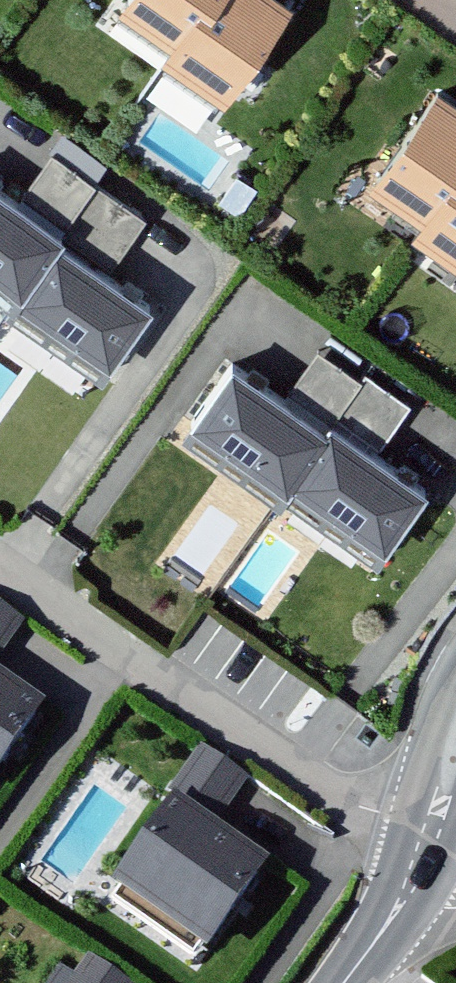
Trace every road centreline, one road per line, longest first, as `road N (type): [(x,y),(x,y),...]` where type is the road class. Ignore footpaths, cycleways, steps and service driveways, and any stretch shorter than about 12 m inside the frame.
road 1 (residential): [(427,843),(359,817),(0,566)]
road 2 (tertiary): [(410,883),(342,982)]

